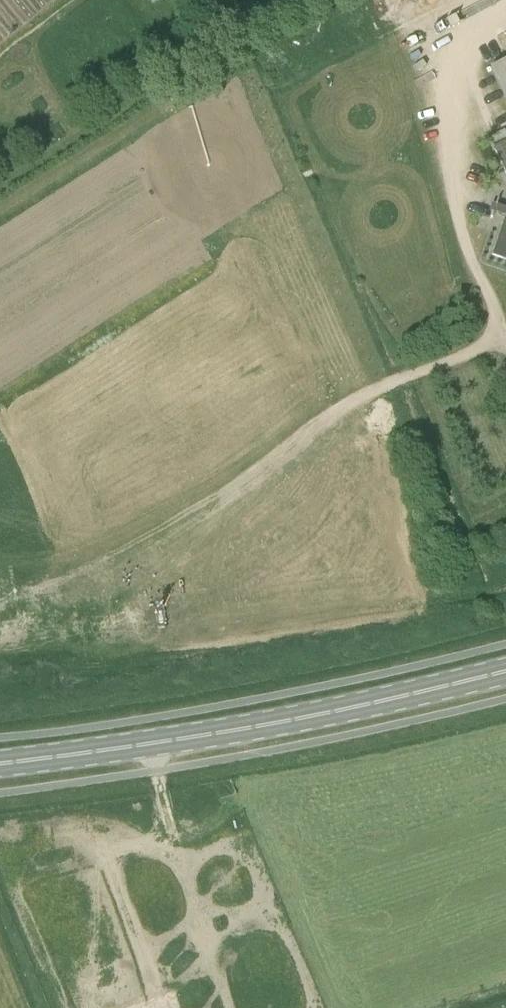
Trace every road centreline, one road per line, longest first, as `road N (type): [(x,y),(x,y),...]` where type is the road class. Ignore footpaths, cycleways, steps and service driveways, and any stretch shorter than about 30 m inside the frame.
road 1 (primary): [(0,764),(148,745),(505,672)]

